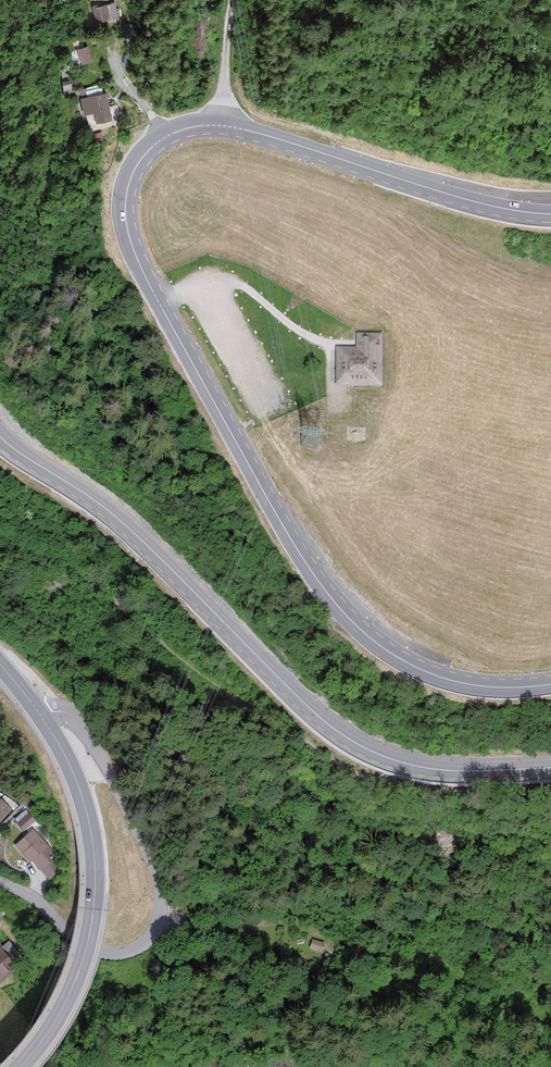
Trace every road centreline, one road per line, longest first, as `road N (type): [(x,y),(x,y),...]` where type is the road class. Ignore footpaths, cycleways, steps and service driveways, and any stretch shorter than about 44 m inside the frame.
road 1 (secondary): [(550,684),(483,686),(433,674),(379,644),(335,603),(274,510),(139,266),(123,200),(143,152),(181,126),(208,121),(236,123),(483,203),(550,213)]
road 2 (secondary): [(0,439),(126,527),(352,741),(426,768),(550,767)]
road 3 (unclassified): [(39,712),(77,720),(109,762),(143,837),(159,917),(138,948),(103,954),(0,883)]
road 4 (track): [(159,917),(374,938),(550,1012)]
road 5 (secondary): [(20,1066),(70,993),(95,899),(79,789),(39,712)]
road 6 (track): [(222,122),(233,0)]

